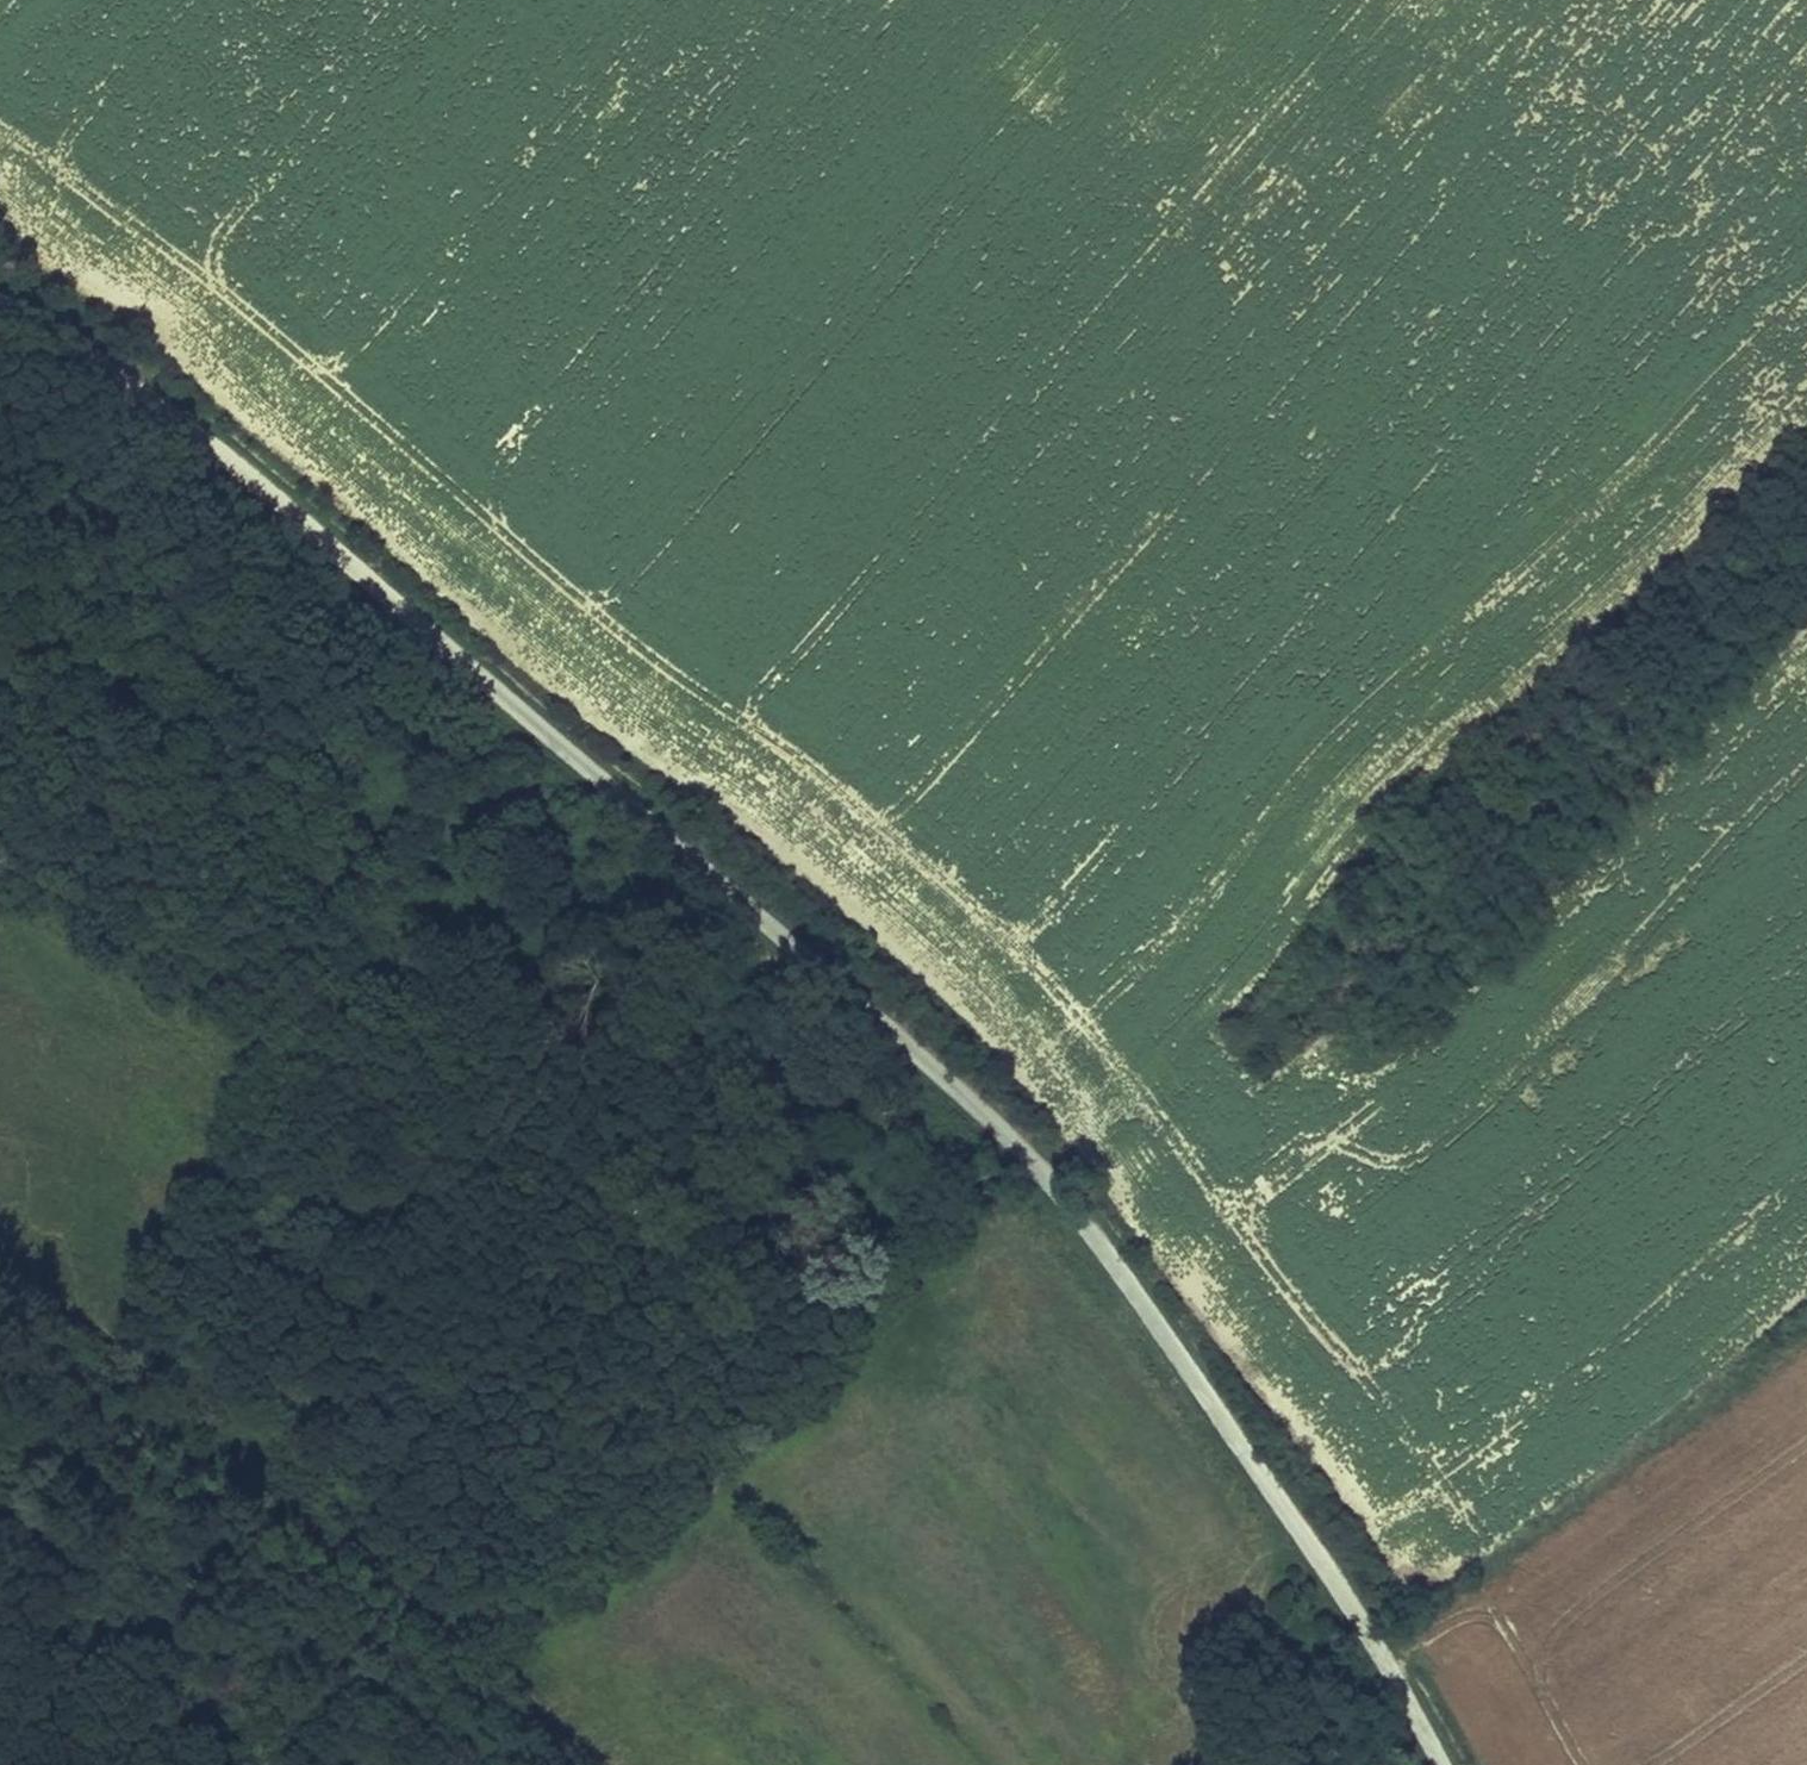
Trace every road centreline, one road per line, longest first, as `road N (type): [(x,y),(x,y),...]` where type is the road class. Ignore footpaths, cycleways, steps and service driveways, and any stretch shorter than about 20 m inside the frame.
road 1 (unclassified): [(0,301),(216,453),(1045,1160),(1359,1618),(1449,1764)]

